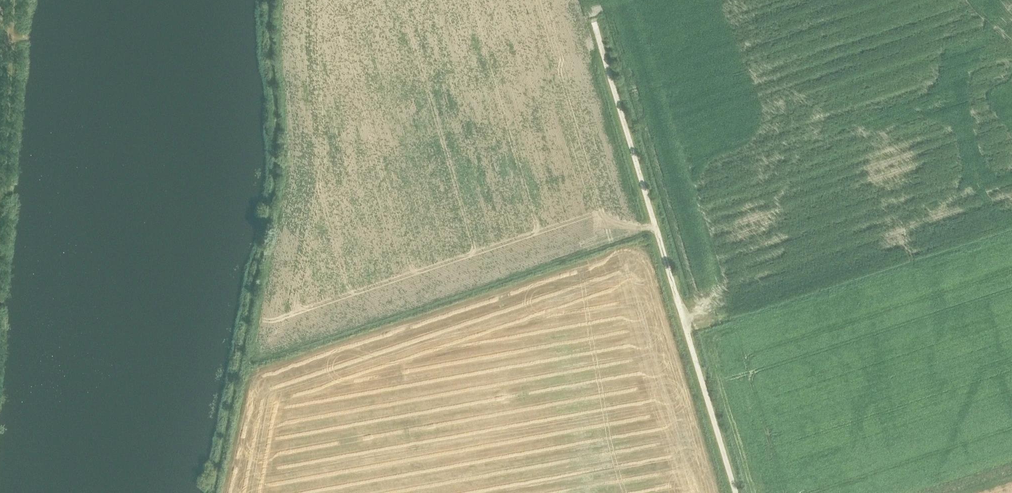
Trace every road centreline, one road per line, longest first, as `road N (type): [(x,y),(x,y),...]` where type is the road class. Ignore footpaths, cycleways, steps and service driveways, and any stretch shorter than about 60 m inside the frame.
road 1 (unclassified): [(735,492),(595,26)]
road 2 (track): [(12,0),(0,211)]

